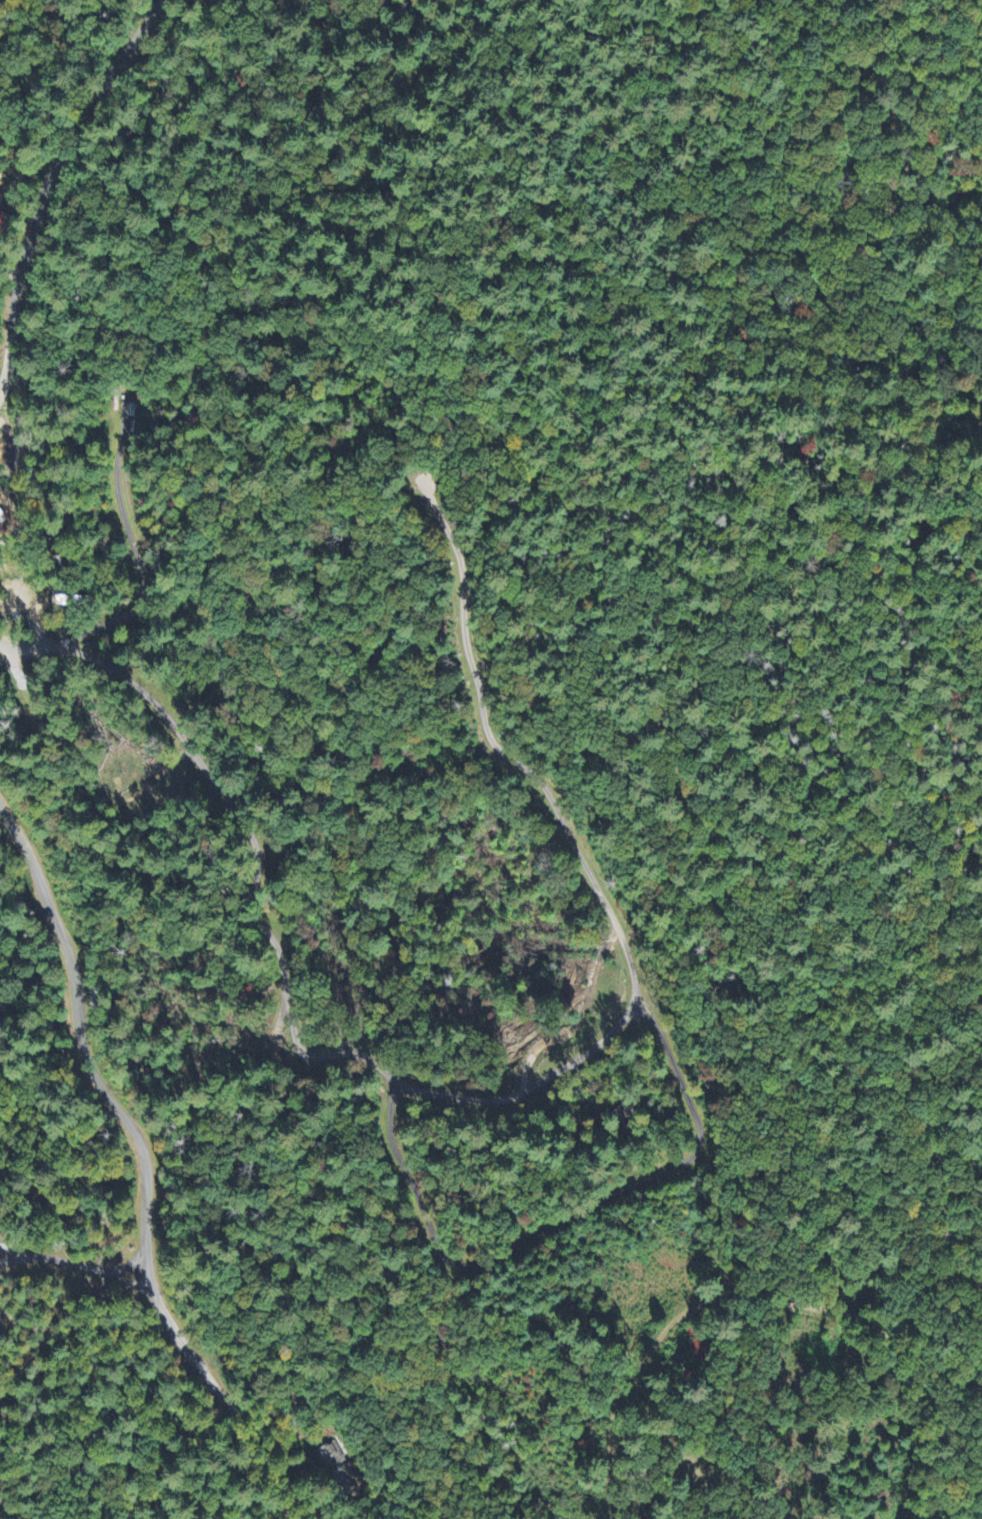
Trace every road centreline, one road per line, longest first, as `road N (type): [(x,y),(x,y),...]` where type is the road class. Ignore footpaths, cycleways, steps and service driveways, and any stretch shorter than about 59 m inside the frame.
road 1 (residential): [(0,808),(72,968),(81,1048),(93,1078),(144,1160),(144,1271),(222,1399),(267,1518)]
road 2 (residential): [(715,1496),(685,1466),(644,1478),(617,1470),(595,1439),(623,1368),(681,1305),(722,1295),(859,1315),(883,1341),(904,1423),(908,1484),(892,1518)]
road 3 (residential): [(158,0),(66,130),(18,252),(10,371),(0,392)]

